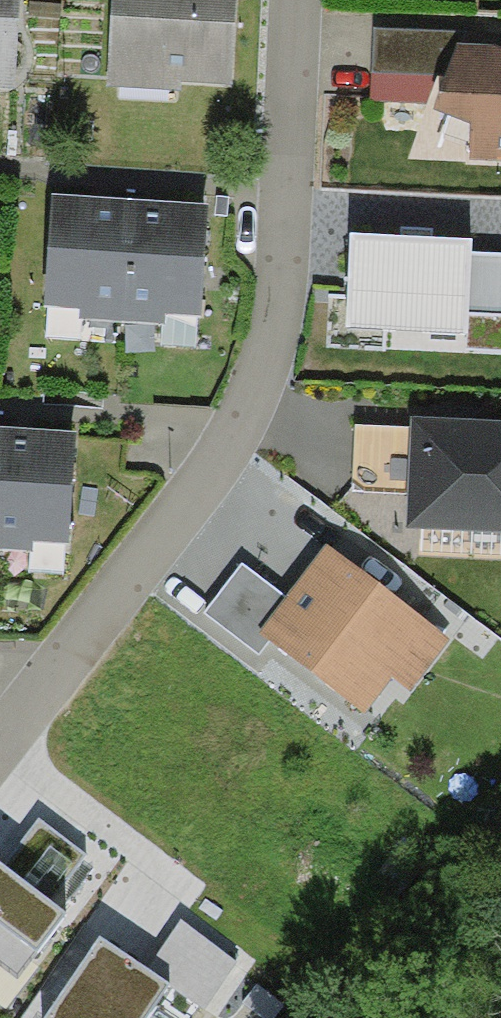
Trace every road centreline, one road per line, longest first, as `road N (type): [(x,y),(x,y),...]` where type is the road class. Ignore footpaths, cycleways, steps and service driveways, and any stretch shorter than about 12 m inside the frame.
road 1 (residential): [(294,0),(273,296),(227,450),(0,740)]

